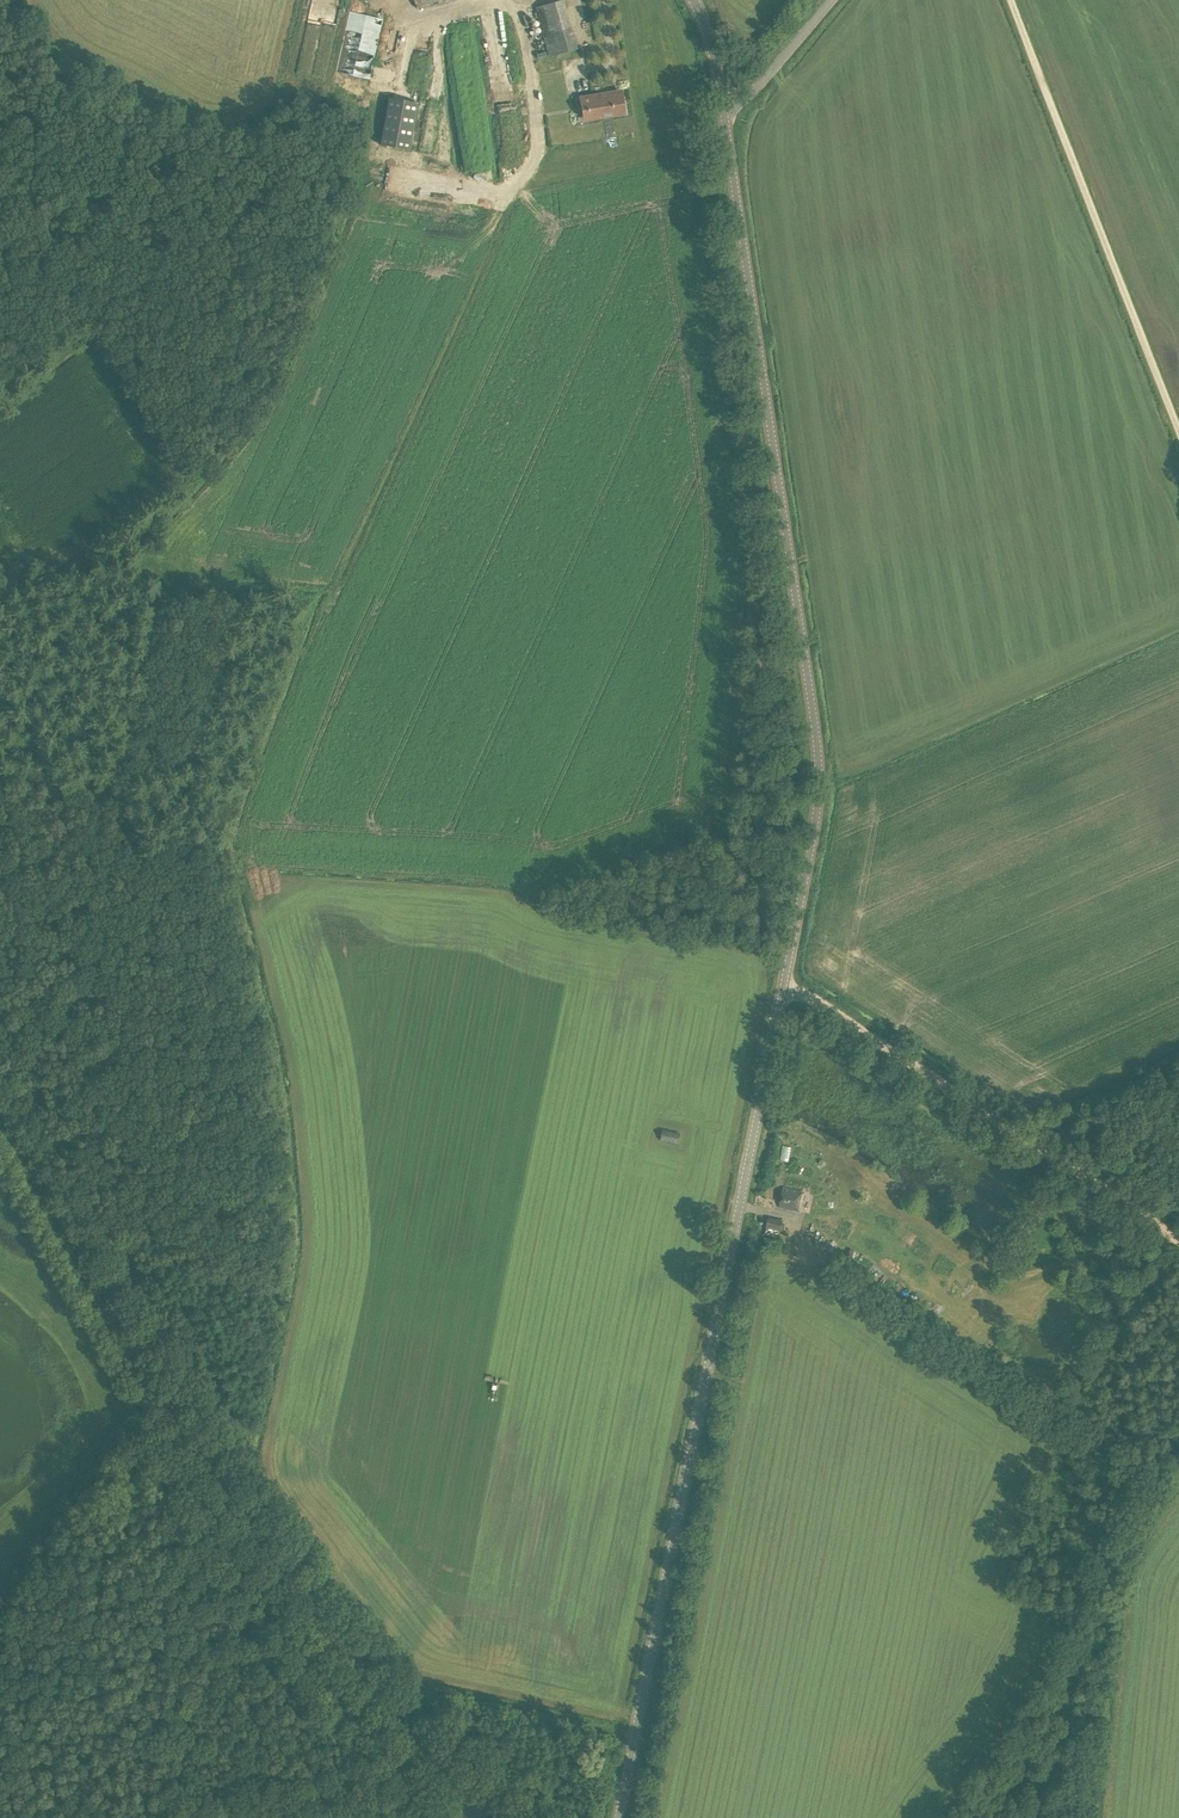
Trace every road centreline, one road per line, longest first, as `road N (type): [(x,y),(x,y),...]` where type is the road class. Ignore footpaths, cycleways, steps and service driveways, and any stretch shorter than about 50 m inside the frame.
road 1 (tertiary): [(620,1817),(820,791),(724,112)]
road 2 (track): [(1178,1251),(786,988)]
road 3 (track): [(1178,434),(1010,0)]
road 4 (track): [(406,1686),(637,1733)]
road 5 (unclassified): [(724,112),(747,98),(831,0)]

